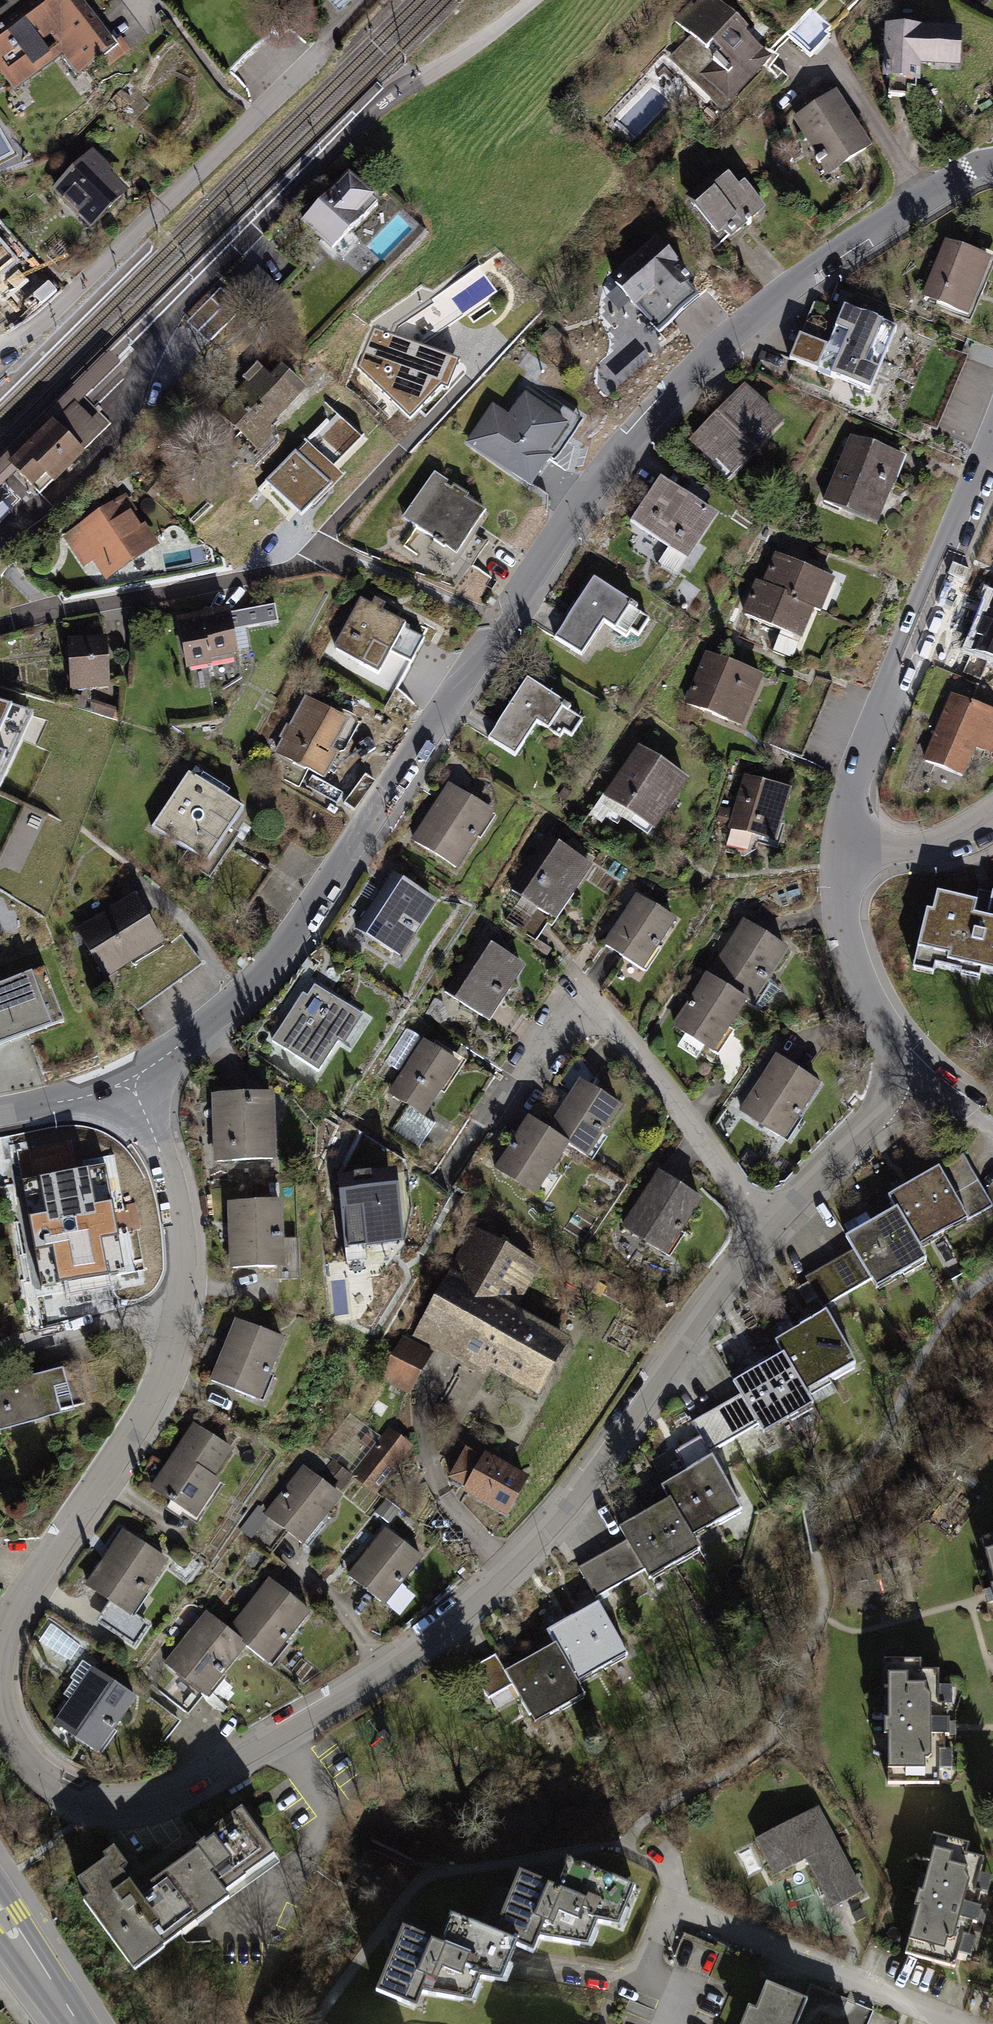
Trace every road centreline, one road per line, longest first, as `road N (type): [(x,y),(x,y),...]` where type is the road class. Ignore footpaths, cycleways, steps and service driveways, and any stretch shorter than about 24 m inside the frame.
road 1 (residential): [(0,1714),(27,1765),(69,1796),(115,1807),(156,1797),(365,1678),(505,1564),(594,1466),(759,1226),(881,1106),(890,1079),(888,1047),(843,930),(839,846)]
road 2 (residential): [(133,1085),(263,968),(583,491),(680,378),(772,294),(943,183),(992,163)]
road 3 (residential): [(133,1085),(171,1208),(174,1301),(160,1368),(128,1433),(0,1636)]
road 4 (residential): [(0,539),(31,520),(124,429),(149,341),(343,139)]
road 5 (residential): [(368,0),(38,322),(0,344)]
road 6 (residential): [(992,434),(878,710),(848,792),(839,846)]
road 7 (residential): [(687,2023),(692,1949),(721,1939),(954,2023)]
road 8 (residential): [(343,139),(525,0)]
road 9 (residential): [(992,807),(949,838),(902,851),(839,846)]
road 10 (residential): [(0,1113),(133,1085)]
road 11 (secondary): [(76,2023),(0,1916)]

